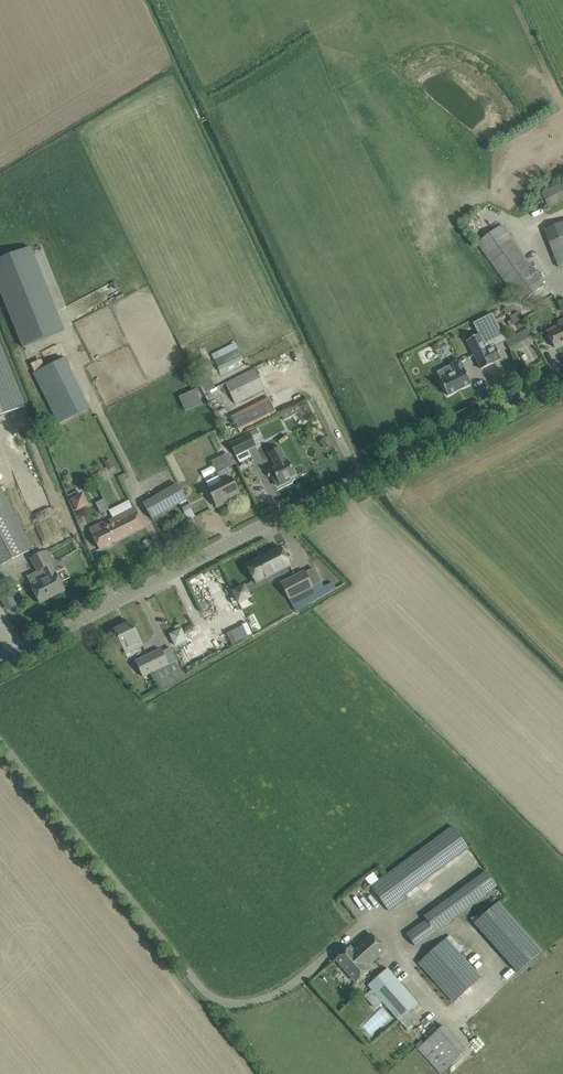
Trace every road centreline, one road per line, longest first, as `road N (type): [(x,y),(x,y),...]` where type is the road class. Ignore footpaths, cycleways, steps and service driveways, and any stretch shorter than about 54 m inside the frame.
road 1 (tertiary): [(0,668),(562,378)]
road 2 (unclassified): [(324,959),(253,1004),(223,1006),(201,994),(0,734)]

